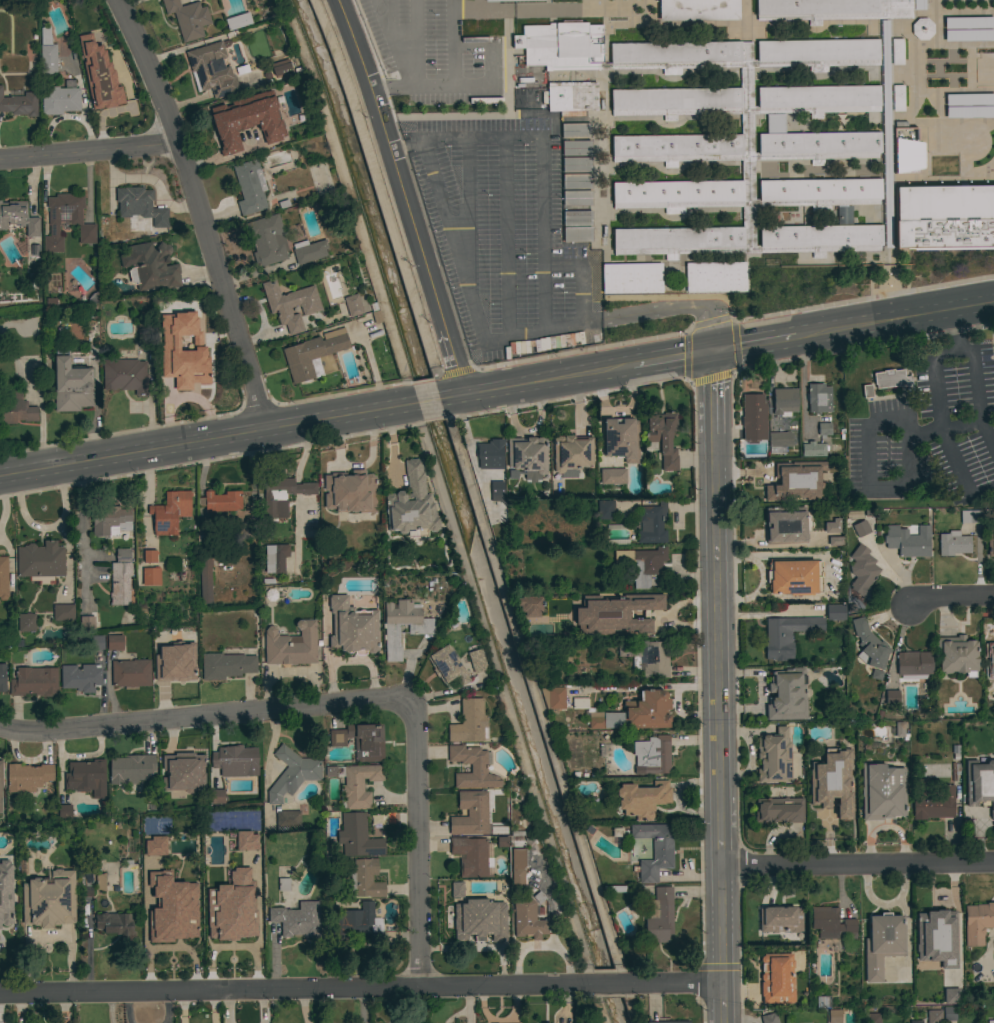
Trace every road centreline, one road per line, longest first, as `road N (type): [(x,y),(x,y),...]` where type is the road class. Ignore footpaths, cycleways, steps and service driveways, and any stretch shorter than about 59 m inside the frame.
road 1 (tertiary): [(711,350),(726,1022)]
road 2 (residential): [(597,986),(0,994)]
road 3 (residential): [(115,0),(150,67),(269,431)]
road 4 (secondary): [(419,404),(0,478)]
road 5 (tertiary): [(337,0),(464,393)]
road 6 (residential): [(407,697),(42,733),(0,726)]
road 7 (residential): [(407,697),(416,704),(423,987)]
road 8 (secondary): [(993,300),(711,350)]
road 9 (secondary): [(711,350),(441,400)]
road 10 (residential): [(993,862),(722,866)]
road 11 (tertiary): [(175,140),(0,158)]

